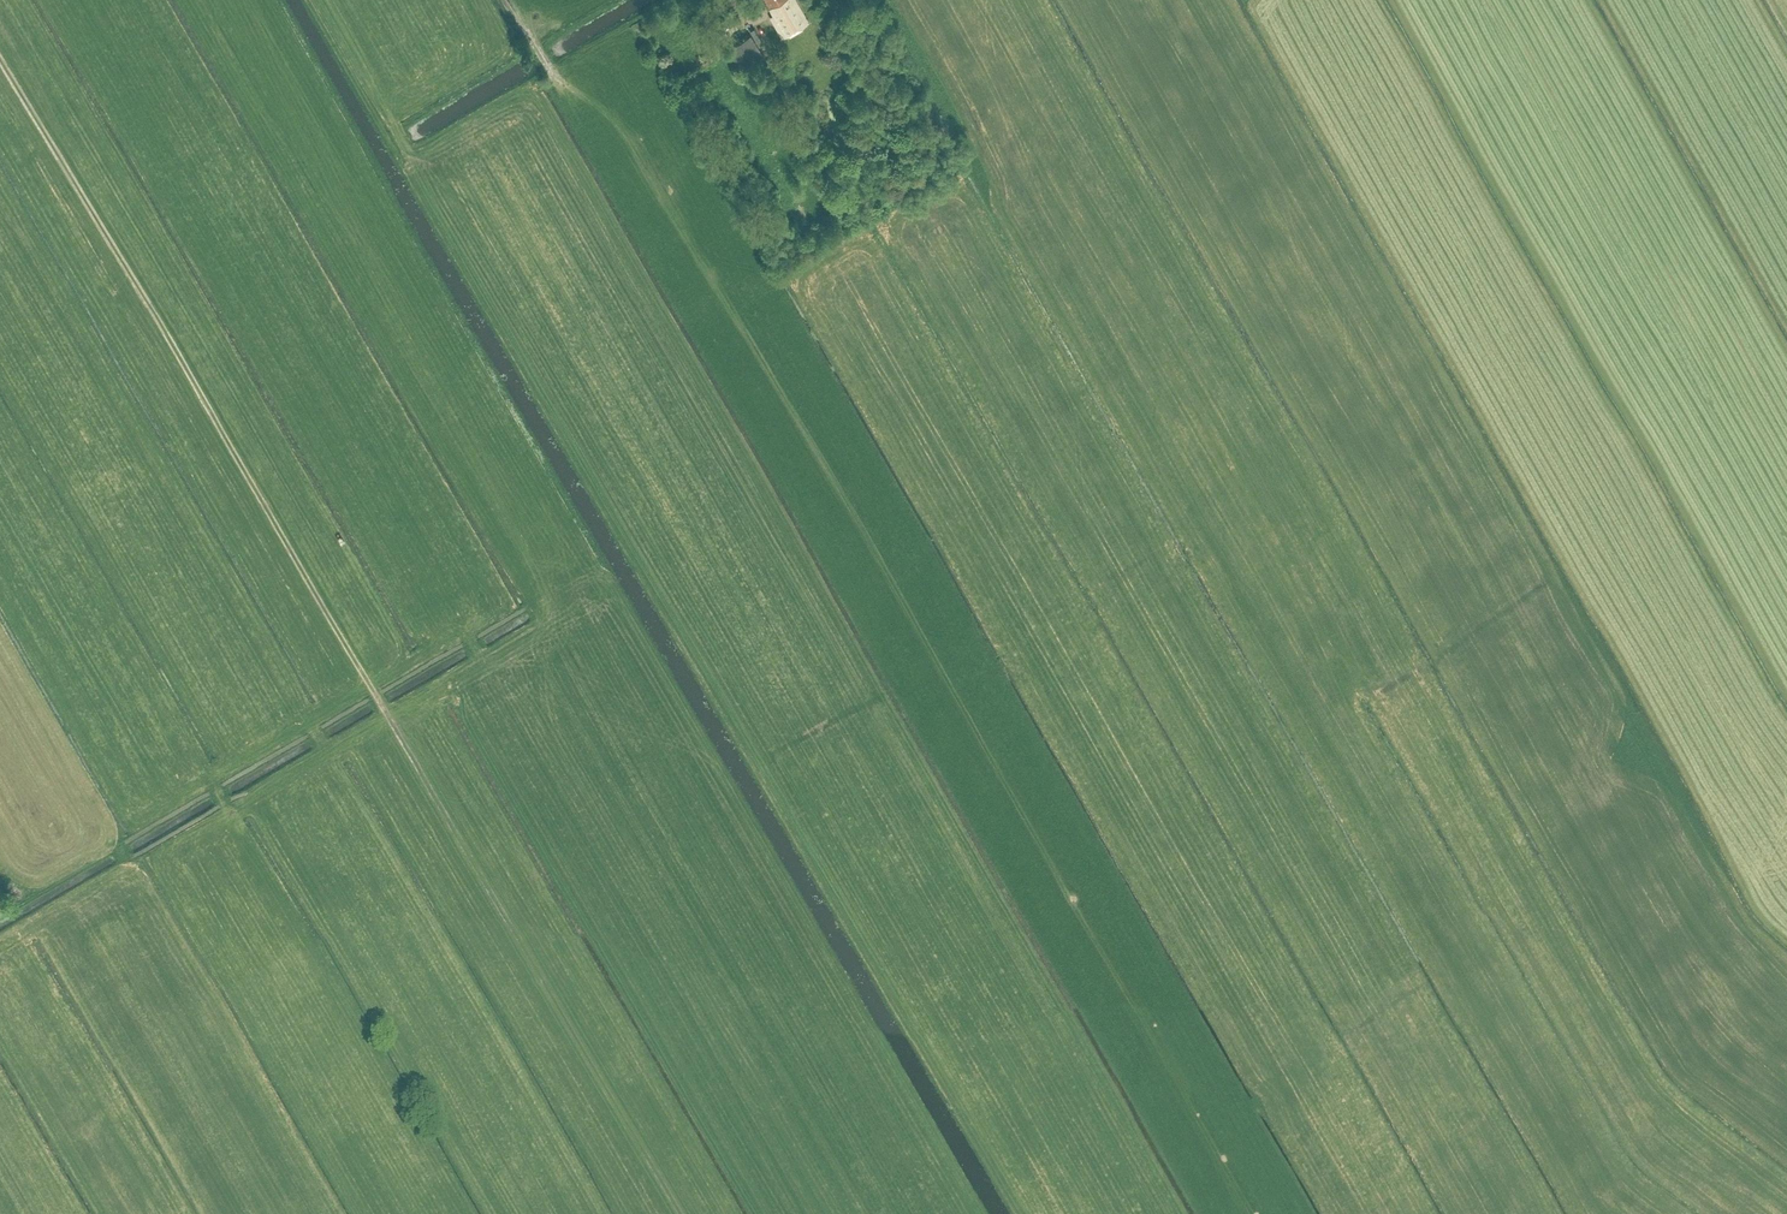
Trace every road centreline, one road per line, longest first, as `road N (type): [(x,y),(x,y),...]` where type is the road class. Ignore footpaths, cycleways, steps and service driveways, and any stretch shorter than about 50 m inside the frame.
road 1 (track): [(957,1113),(311,0)]

